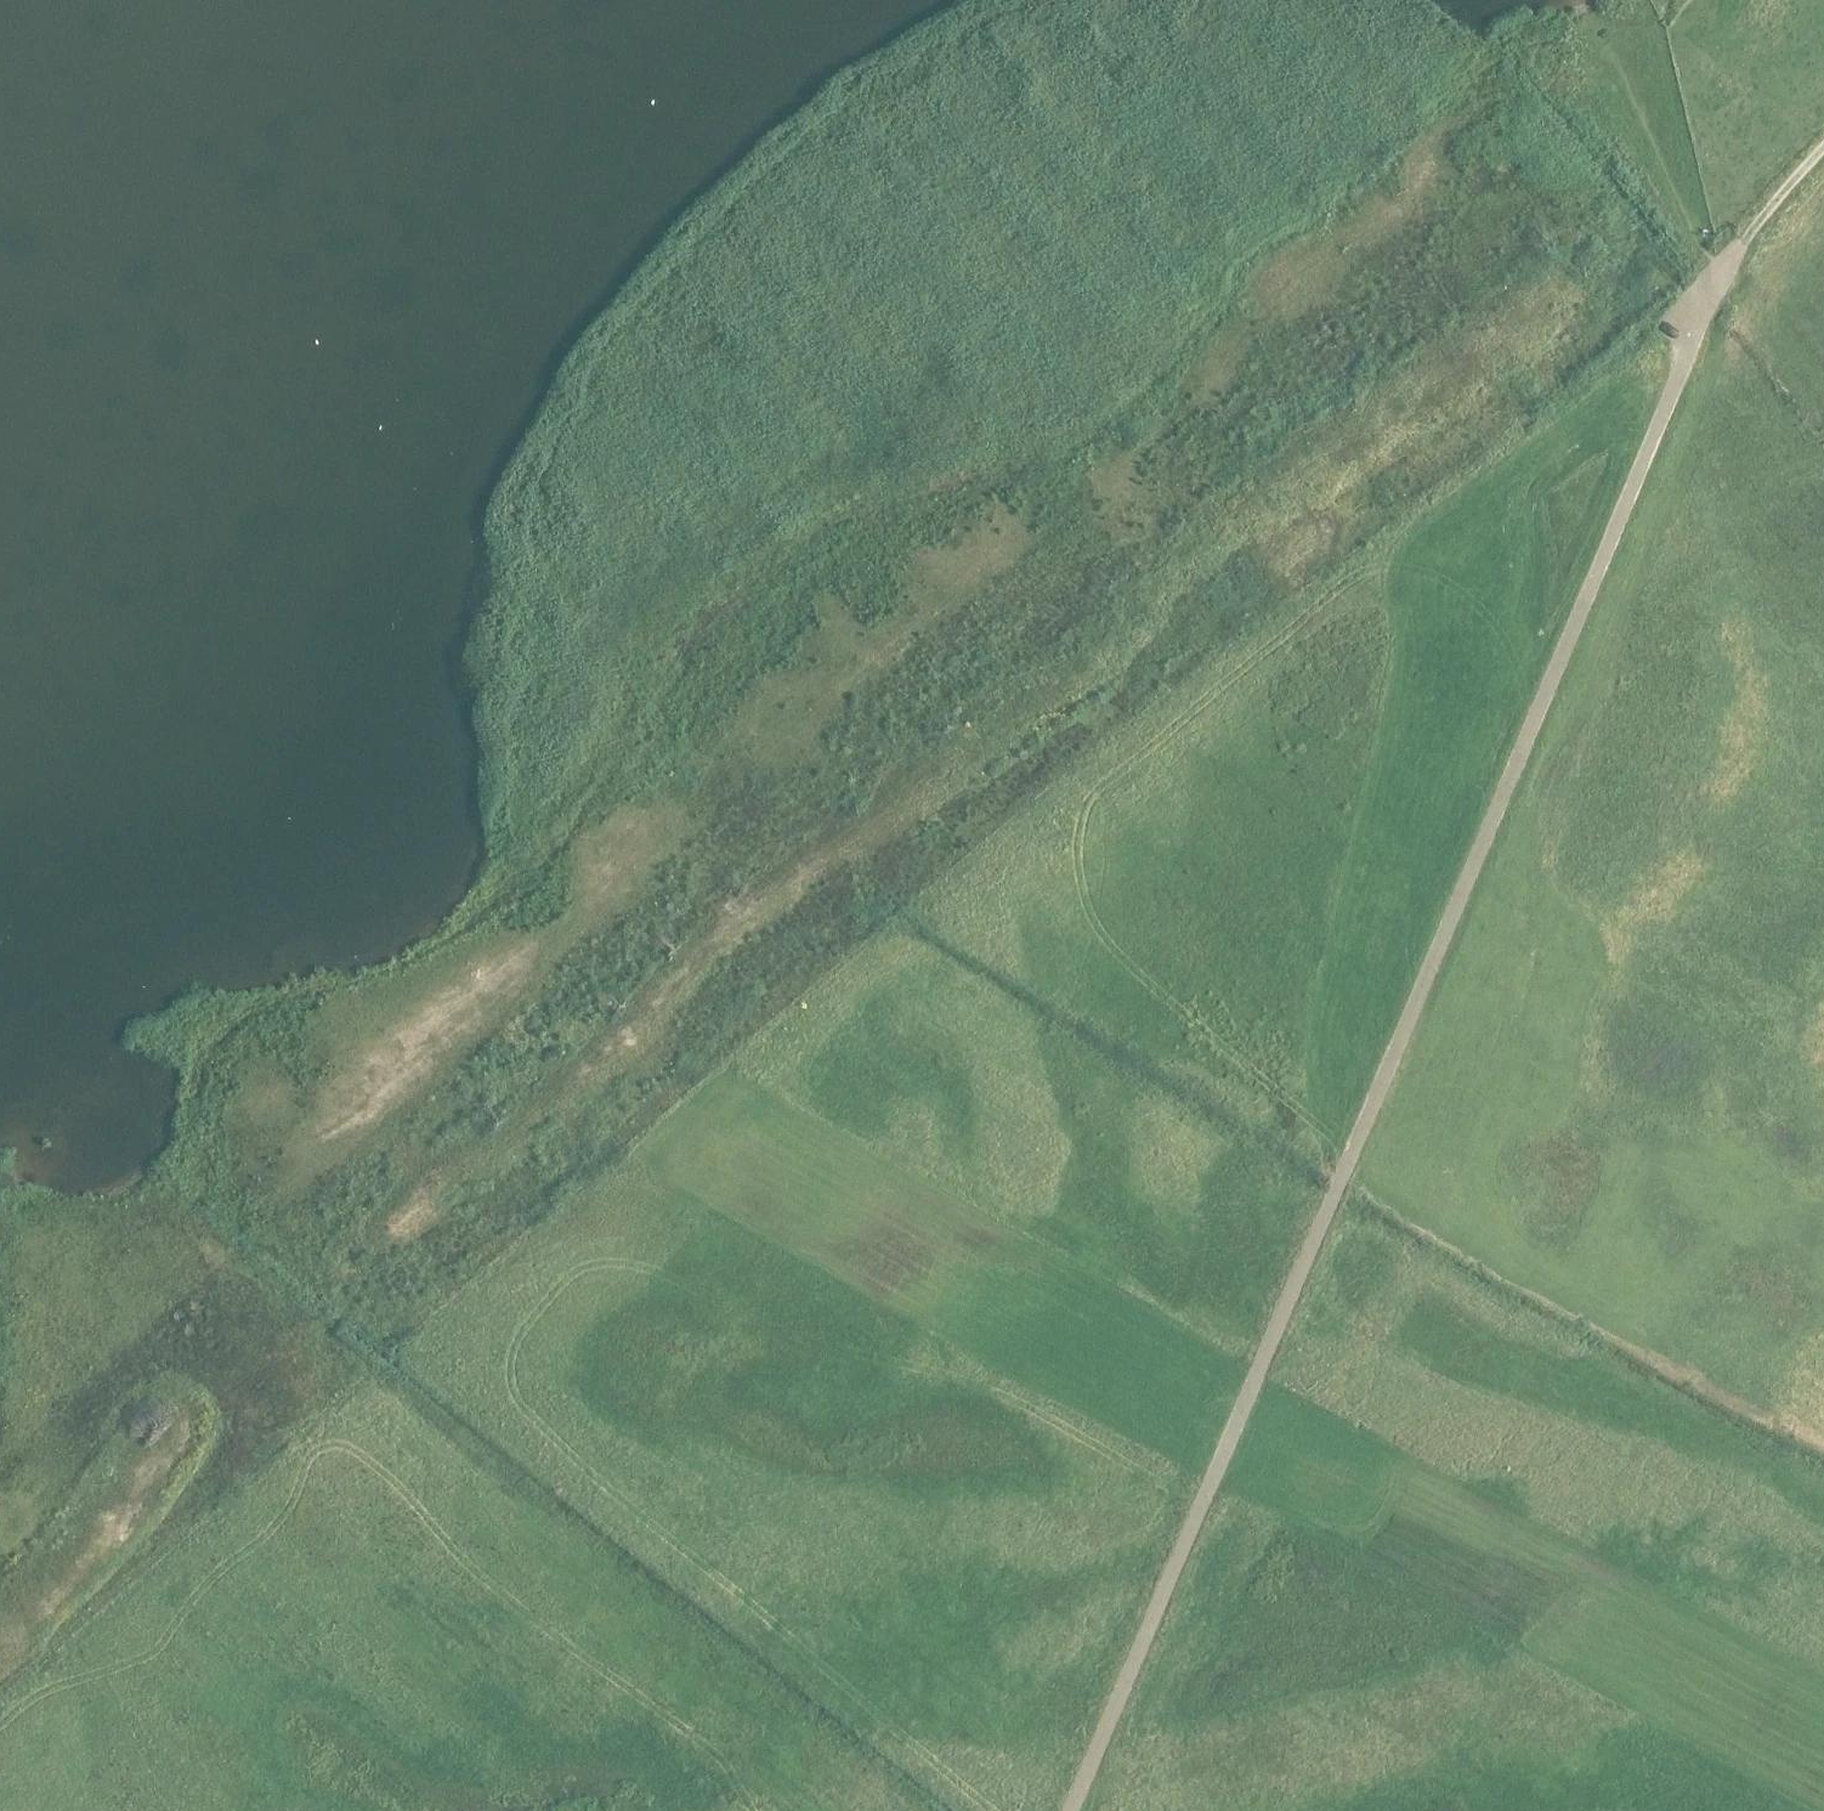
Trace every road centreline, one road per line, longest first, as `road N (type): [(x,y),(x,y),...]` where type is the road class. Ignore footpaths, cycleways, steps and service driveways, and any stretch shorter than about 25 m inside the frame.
road 1 (track): [(1823,143),(1771,201),(1704,301)]

